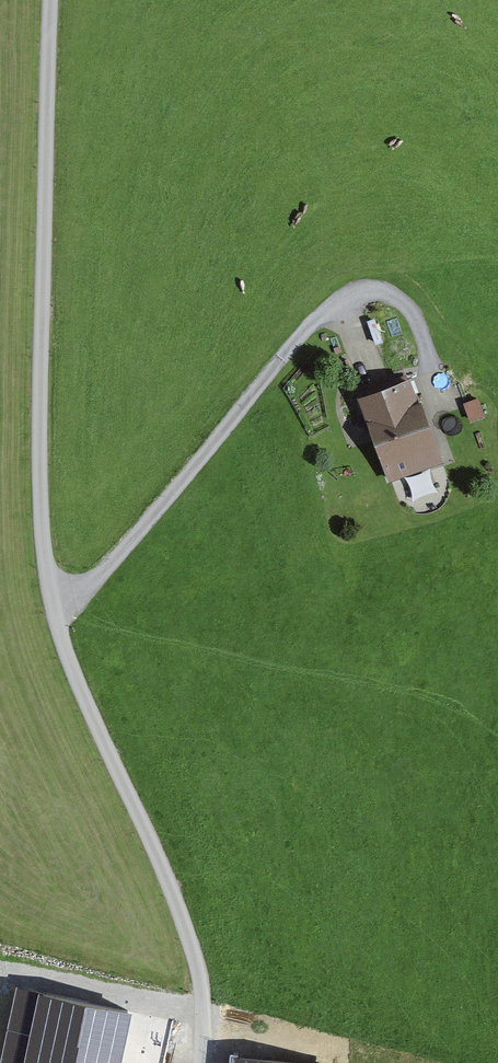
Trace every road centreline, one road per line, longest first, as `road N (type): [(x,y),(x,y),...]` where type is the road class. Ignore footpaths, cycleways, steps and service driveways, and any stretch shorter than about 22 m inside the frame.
road 1 (track): [(58,612),(41,477),(52,0)]
road 2 (track): [(435,366),(411,315),(387,296),(360,296),(331,309),(109,575),(58,612)]
road 3 (track): [(204,1062),(207,979),(58,612)]

